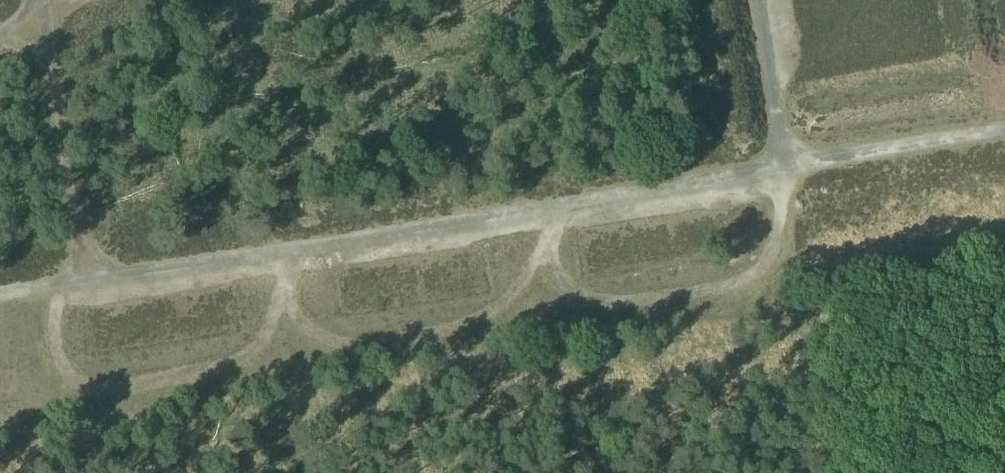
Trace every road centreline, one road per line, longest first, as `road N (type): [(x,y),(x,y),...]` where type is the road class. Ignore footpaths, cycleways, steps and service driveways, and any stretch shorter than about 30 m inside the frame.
road 1 (track): [(782,164),(0,290)]
road 2 (track): [(1004,127),(782,164)]
road 3 (track): [(31,0),(61,210)]
road 4 (track): [(782,164),(758,0)]

